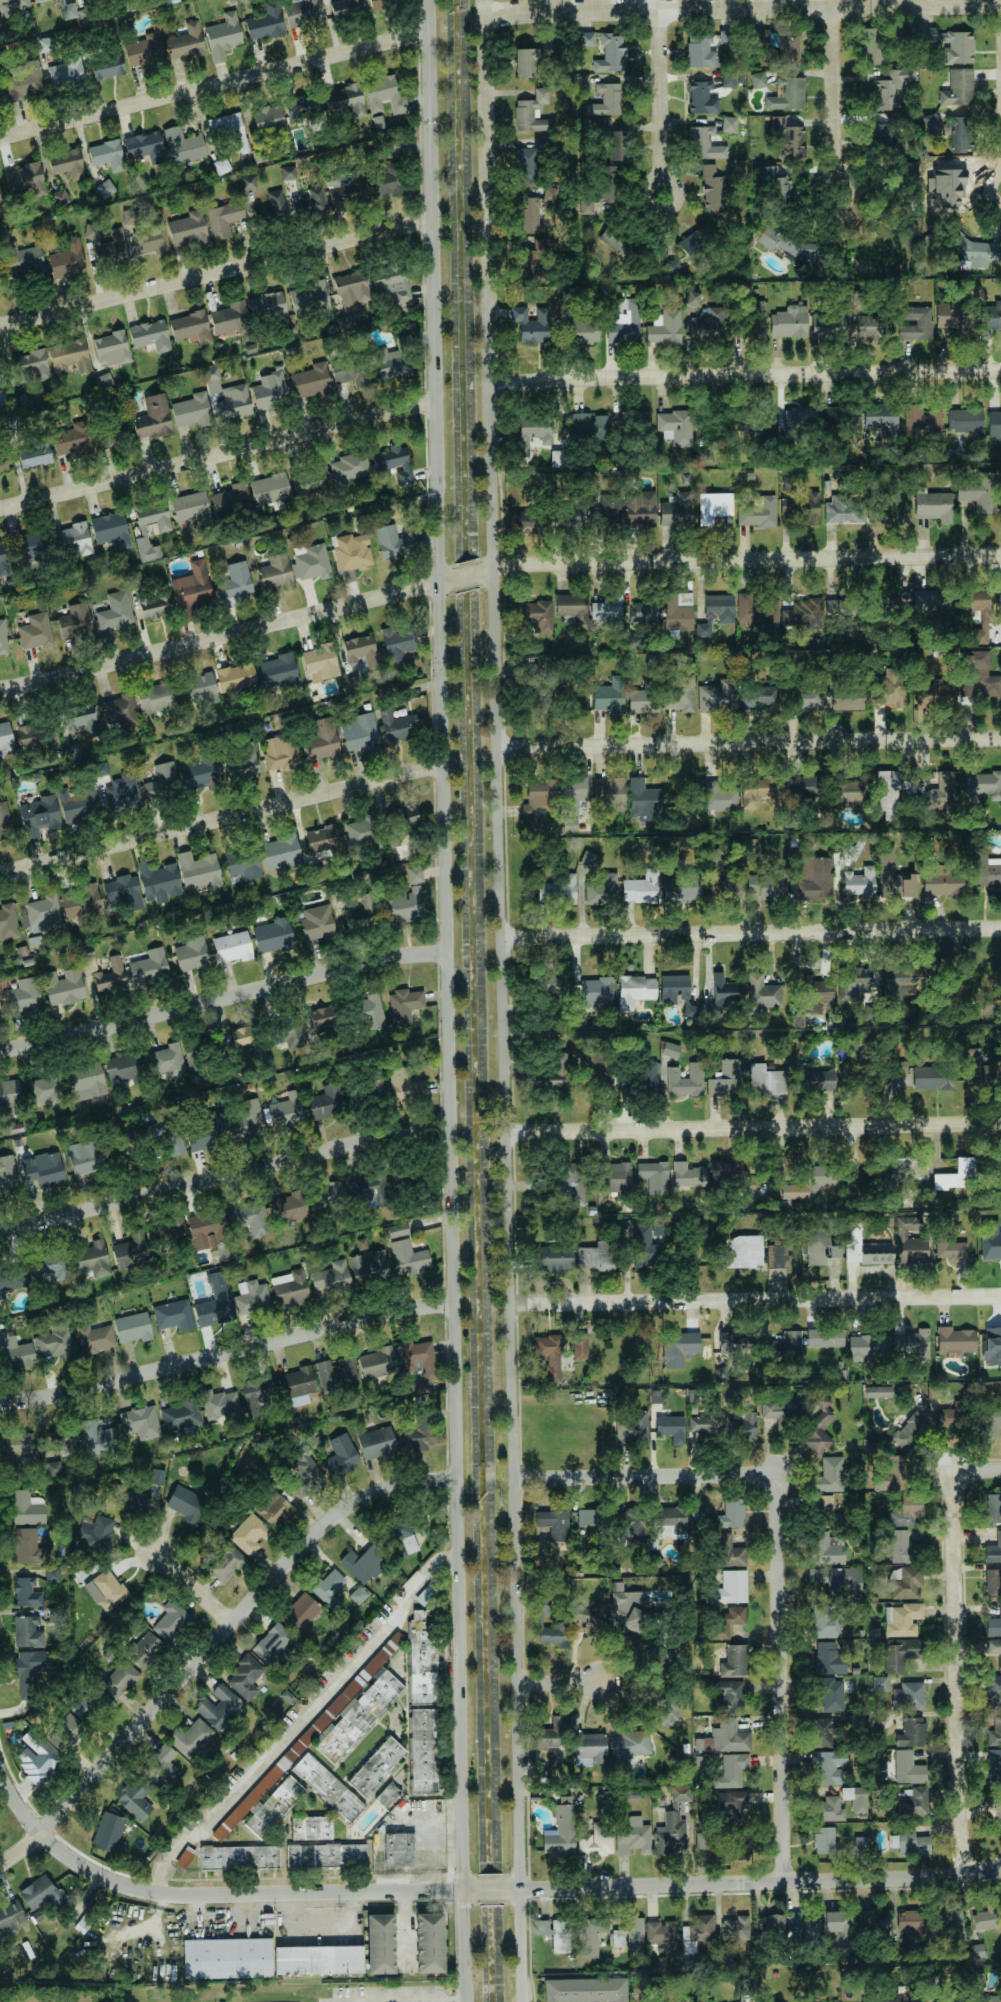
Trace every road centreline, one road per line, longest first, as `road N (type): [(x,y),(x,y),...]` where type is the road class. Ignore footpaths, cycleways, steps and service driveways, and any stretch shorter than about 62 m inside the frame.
road 1 (tertiary): [(464,2001),(429,0)]
road 2 (residential): [(524,2001),(485,12)]
road 3 (residential): [(455,1477),(388,1486),(340,1513),(40,1831),(0,1864)]
road 4 (tertiary): [(1000,1867),(921,1880),(462,1890)]
road 5 (residential): [(1000,556),(478,574)]
road 6 (residential): [(1000,1),(485,12)]
road 7 (residential): [(1000,370),(572,379),(490,389)]
road 8 (residential): [(1000,739),(498,748)]
road 9 (residential): [(1000,928),(504,936)]
road 10 (residential): [(1000,1124),(507,1131)]
road 11 (residential): [(1000,1294),(513,1302)]
road 12 (residential): [(456,580),(0,690)]
road 13 (residential): [(452,1300),(0,1400)]
road 14 (residential): [(784,1882),(781,1470),(731,1471)]
road 15 (residential): [(449,1129),(332,1148),(0,1229)]
road 16 (residential): [(446,951),(368,960),(0,1050)]
road 17 (residential): [(442,763),(0,873)]
road 18 (residential): [(436,403),(0,507)]
road 19 (tertiary): [(433,220),(0,324)]
road 20 (residential): [(430,31),(0,141)]
road 21 (residential): [(462,1890),(140,1891),(100,1876),(40,1831)]
road 22 (residential): [(965,1874),(952,1471)]
road 23 (residential): [(731,1471),(518,1475)]
road 24 (residential): [(837,193),(836,4)]
road 25 (residential): [(663,197),(663,8)]

